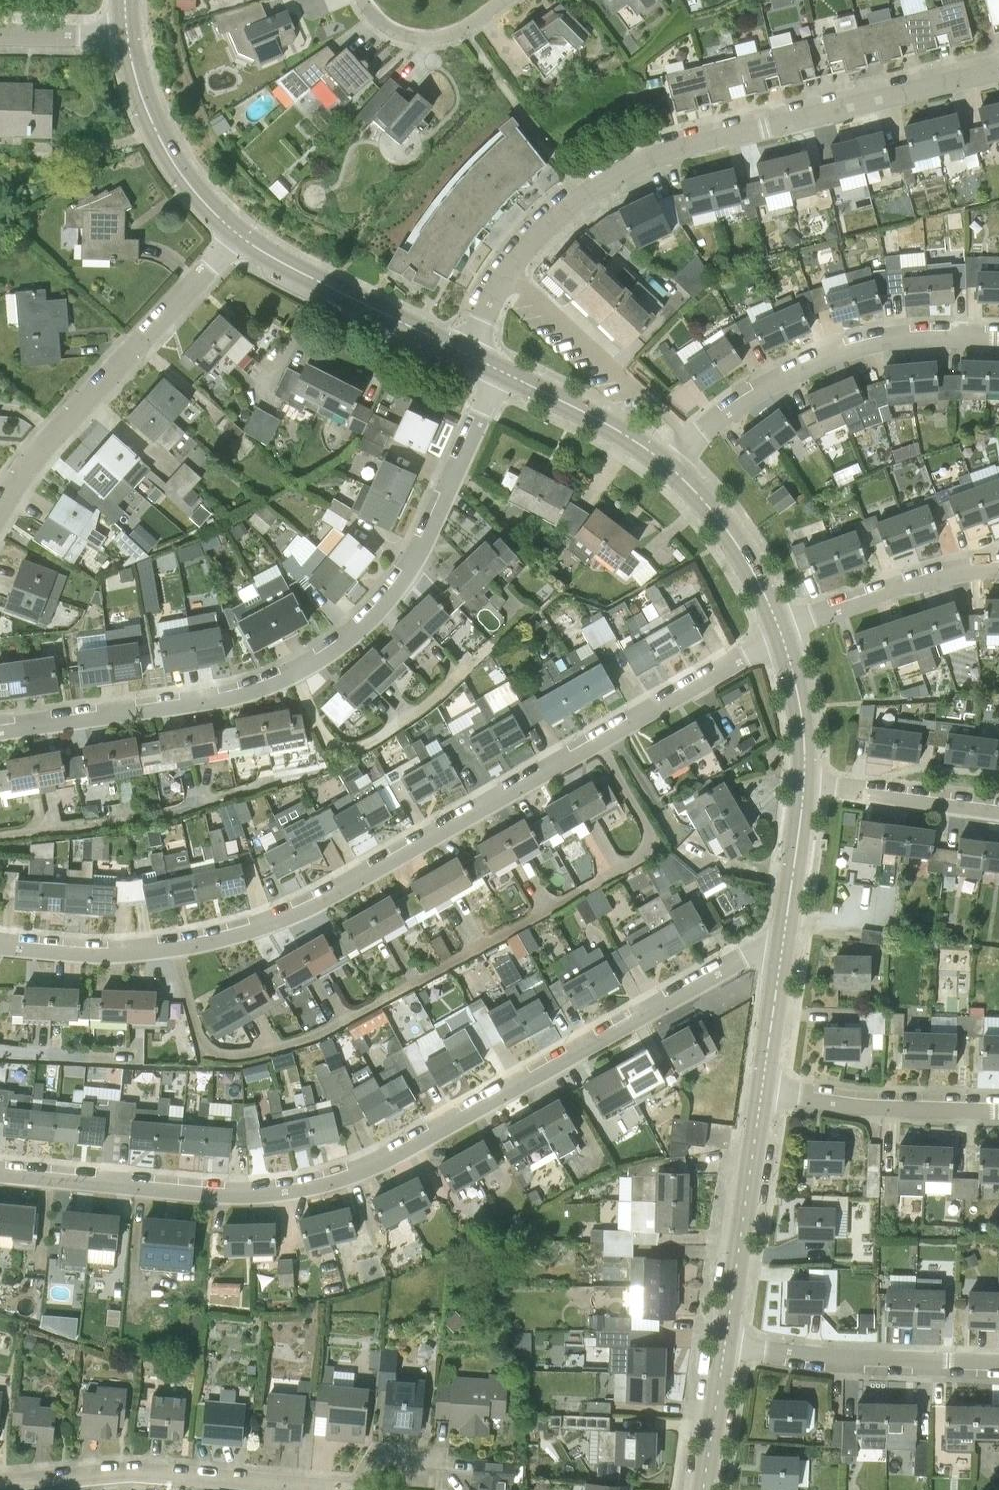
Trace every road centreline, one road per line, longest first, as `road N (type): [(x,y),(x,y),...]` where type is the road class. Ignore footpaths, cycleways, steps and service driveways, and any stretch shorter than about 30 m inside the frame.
road 1 (residential): [(0,943),(170,946),(272,919),(590,743),(779,628)]
road 2 (residential): [(0,1169),(196,1190),(281,1190),(335,1178),(739,959),(783,945)]
road 3 (residential): [(0,727),(247,691),(333,649),(377,611),(419,551),(501,370)]
road 4 (residential): [(503,275),(565,200),(621,164),(706,134),(998,62)]
road 5 (residential): [(0,506),(234,233)]
road 6 (residential): [(691,439),(754,388),(820,355),(906,334),(998,335)]
road 7 (residential): [(0,1481),(134,1470),(327,1488)]
road 8 (residential): [(725,1347),(998,1363)]
road 9 (tertiary): [(725,1347),(762,1091)]
road 10 (tertiary): [(463,348),(234,233)]
road 11 (residential): [(503,275),(691,439)]
road 12 (residential): [(998,1108),(762,1091)]
road 13 (tertiary): [(234,233),(183,176),(154,126),(124,33)]
road 14 (residential): [(779,628),(907,582),(998,570)]
road 15 (tertiary): [(779,628),(732,536),(667,463)]
road 16 (residential): [(805,785),(998,812)]
road 17 (tertiary): [(667,463),(501,370)]
road 18 (tertiary): [(783,945),(805,785)]
road 19 (tertiary): [(805,785),(802,712),(779,628)]
road 20 (residential): [(361,0),(399,34),(422,38),(449,34),(491,7)]
road 21 (tertiary): [(762,1091),(783,945)]
road 22 (tertiary): [(705,1489),(725,1347)]
road 23 (residential): [(0,32),(124,33)]

